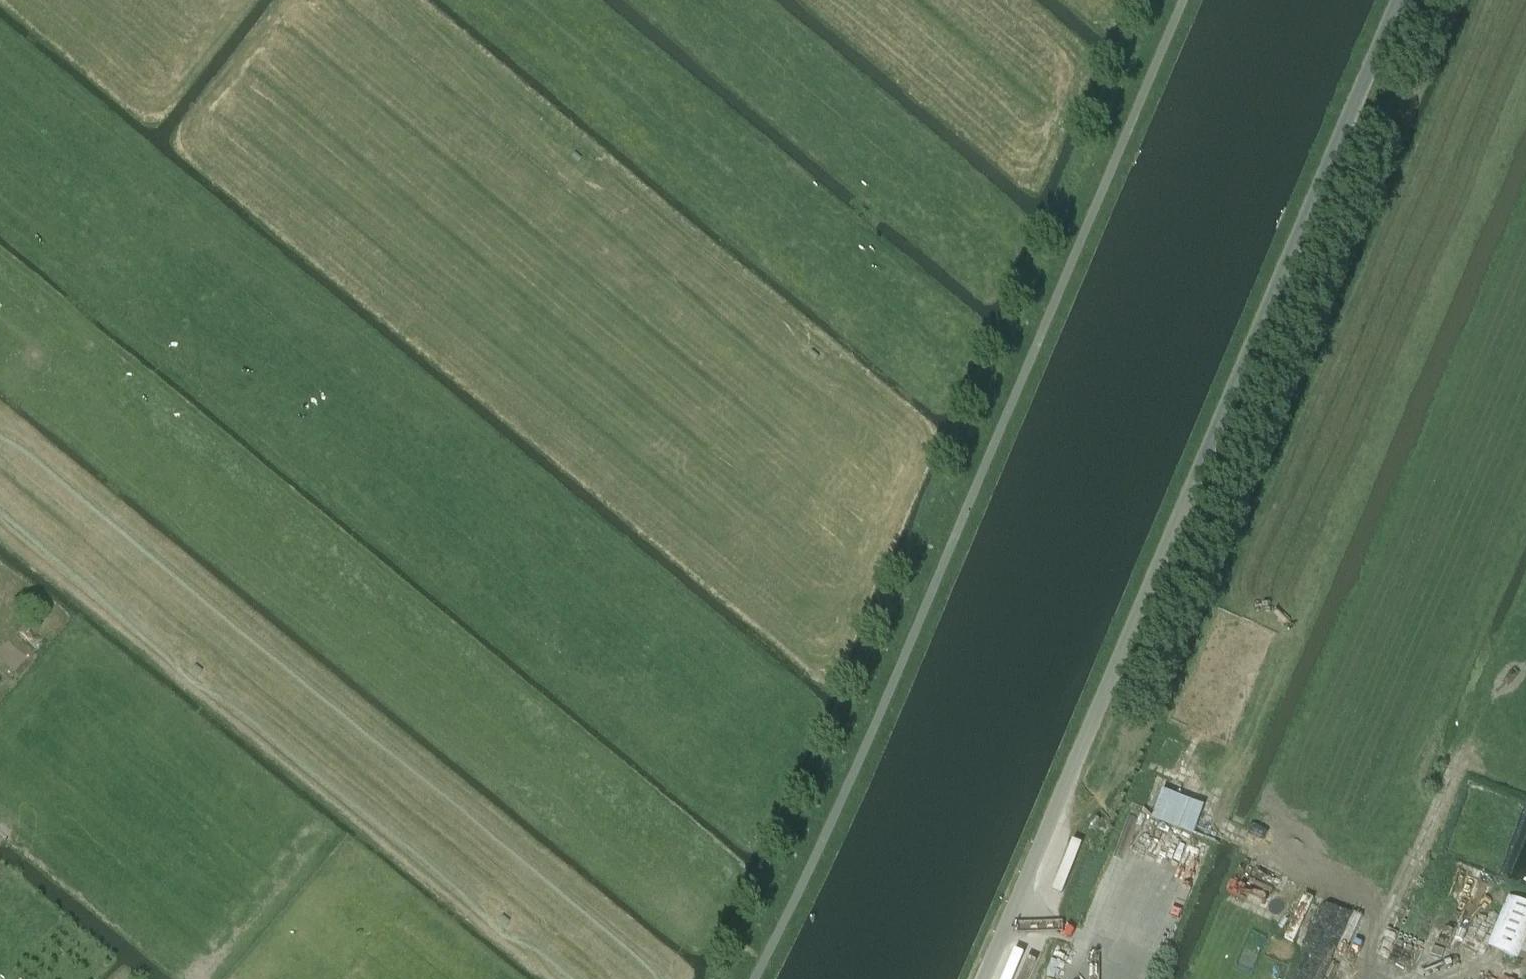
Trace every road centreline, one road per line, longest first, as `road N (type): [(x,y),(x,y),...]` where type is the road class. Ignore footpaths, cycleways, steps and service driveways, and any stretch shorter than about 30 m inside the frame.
road 1 (unclassified): [(981,978),(1396,0)]

